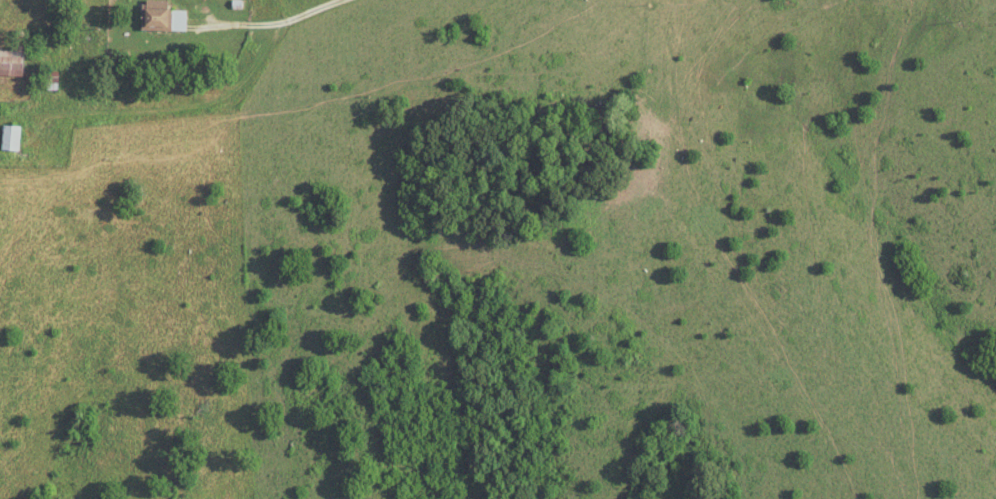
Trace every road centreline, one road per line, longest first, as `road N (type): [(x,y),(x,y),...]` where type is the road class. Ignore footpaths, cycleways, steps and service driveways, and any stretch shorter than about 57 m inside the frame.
road 1 (residential): [(0,122),(119,125),(242,113),(266,85),(287,25),(357,0)]

